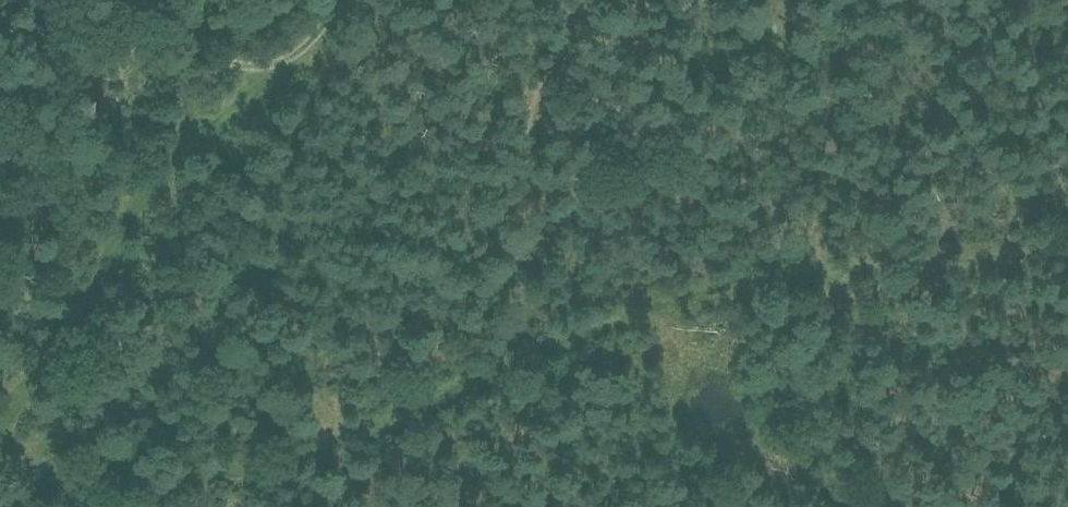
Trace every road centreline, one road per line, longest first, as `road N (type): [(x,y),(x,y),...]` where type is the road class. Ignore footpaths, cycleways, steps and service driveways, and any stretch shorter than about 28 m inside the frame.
road 1 (track): [(0,494),(120,458),(228,472),(269,467),(504,361),(521,299),(522,165),(532,121),(580,25)]
road 2 (track): [(504,361),(732,283),(989,258),(1067,240)]
road 3 (track): [(336,0),(314,42),(190,139),(148,189),(88,318),(0,421)]
road 4 (track): [(795,0),(778,41),(717,58),(666,55),(580,25),(562,0)]
road 5 (track): [(182,148),(189,39),(150,0)]

